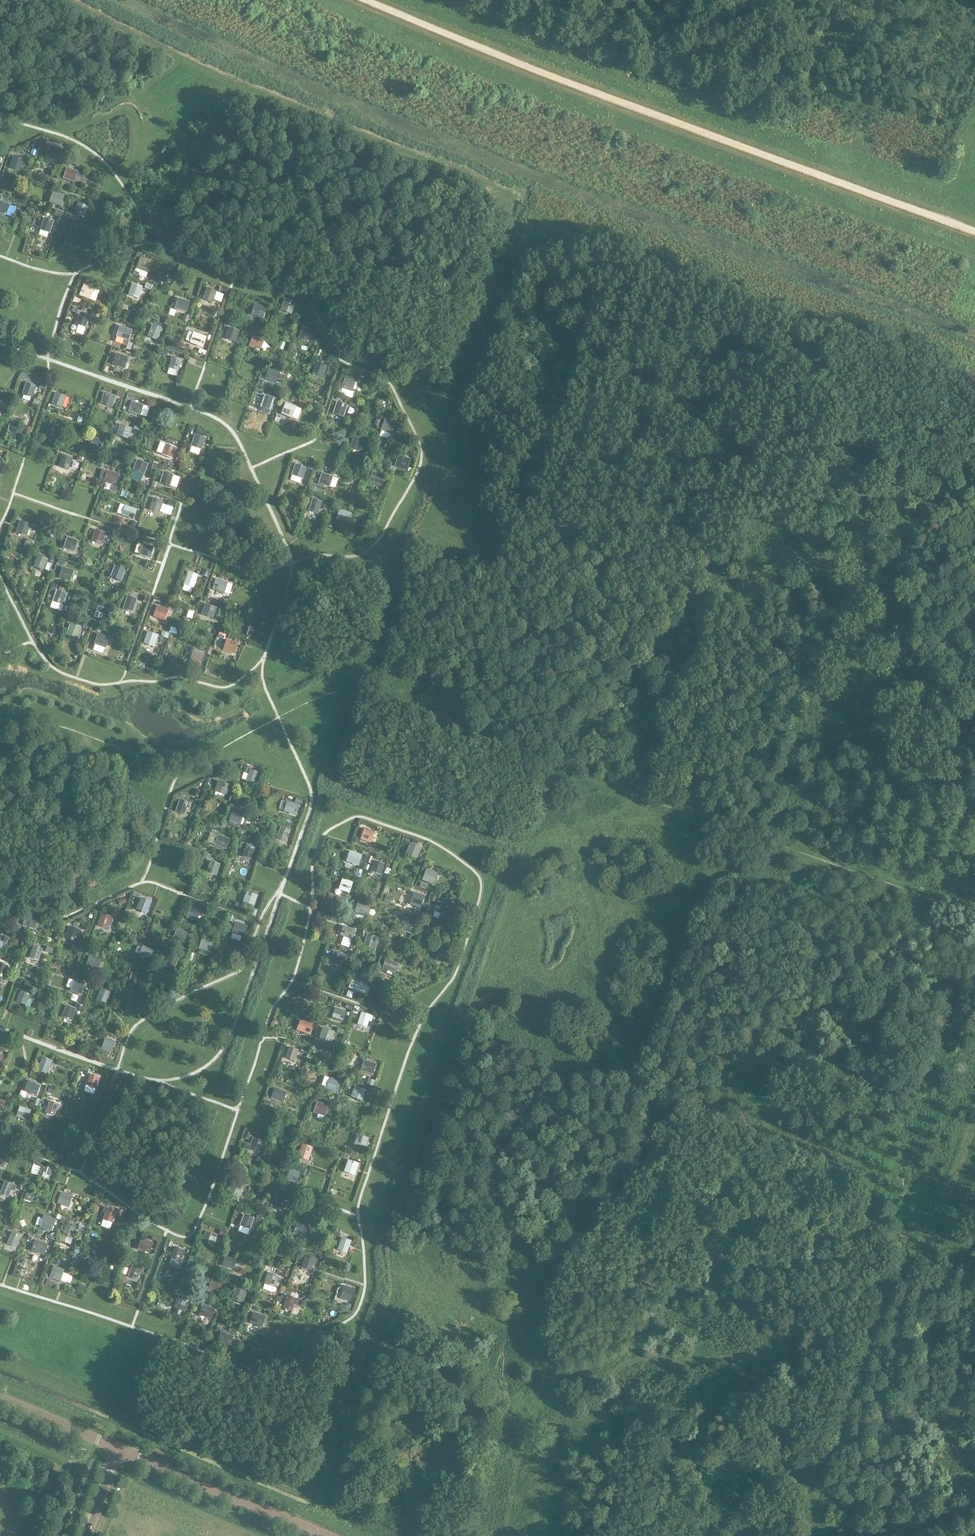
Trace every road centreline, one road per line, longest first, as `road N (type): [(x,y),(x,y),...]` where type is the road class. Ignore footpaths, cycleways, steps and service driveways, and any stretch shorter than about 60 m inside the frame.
road 1 (track): [(974,233),(360,0)]
road 2 (track): [(866,1360),(974,1126)]
road 3 (unclassified): [(320,1535),(118,1450)]
road 4 (track): [(812,1535),(866,1360)]
road 5 (unclassified): [(118,1450),(0,1400)]

